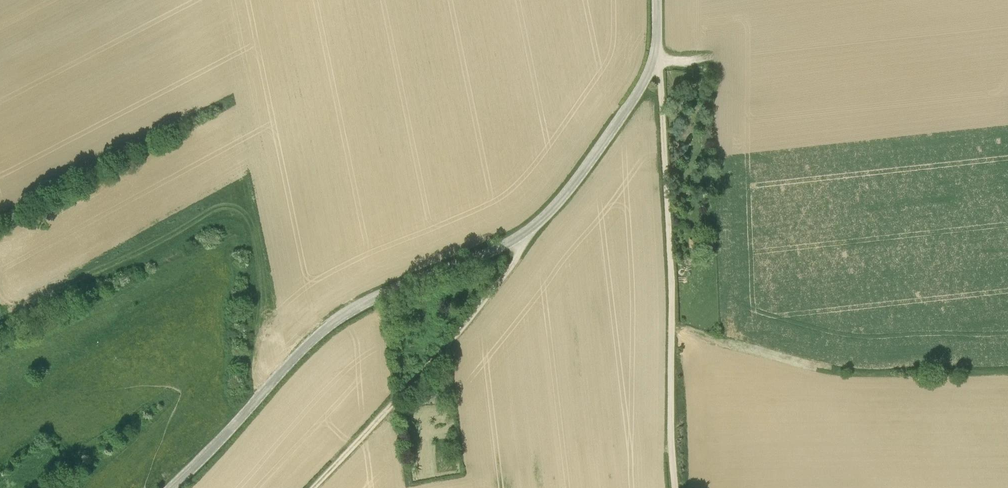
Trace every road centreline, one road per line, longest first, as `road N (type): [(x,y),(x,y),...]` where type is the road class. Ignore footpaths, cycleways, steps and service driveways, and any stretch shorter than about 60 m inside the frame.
road 1 (tertiary): [(169,487),(330,322),(380,293),(491,250),(559,203),(654,60),(657,0)]
road 2 (track): [(675,487),(671,258),(654,60)]
road 3 (track): [(311,487),(477,309),(534,227)]

